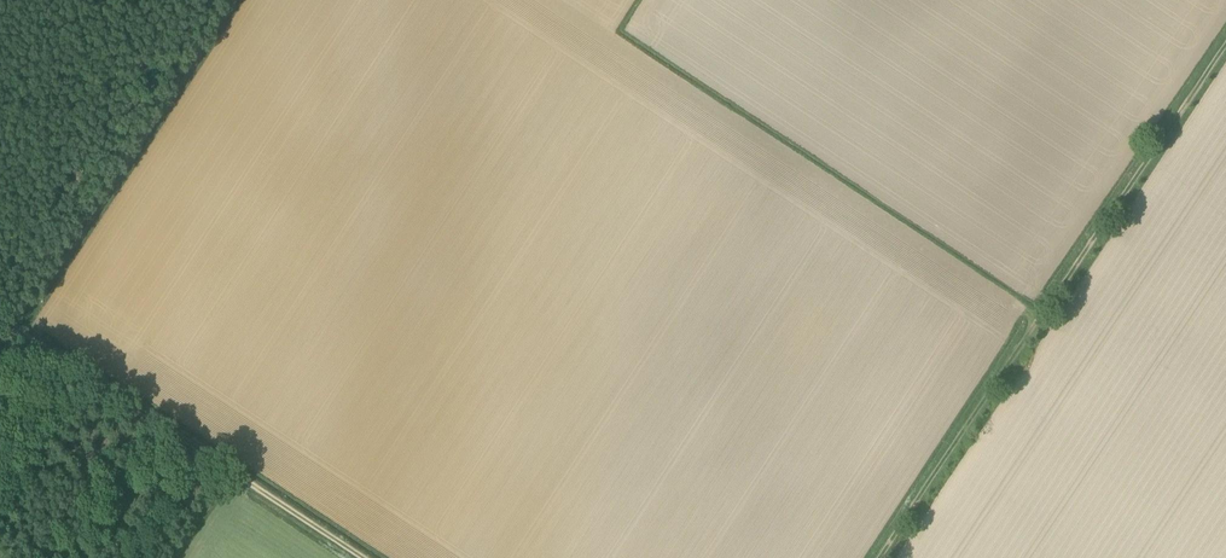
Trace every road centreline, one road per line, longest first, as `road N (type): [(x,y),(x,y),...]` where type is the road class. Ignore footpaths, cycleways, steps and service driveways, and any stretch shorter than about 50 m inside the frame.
road 1 (track): [(1225,43),(880,557)]
road 2 (track): [(0,322),(360,557)]
road 3 (track): [(15,332),(242,0)]

